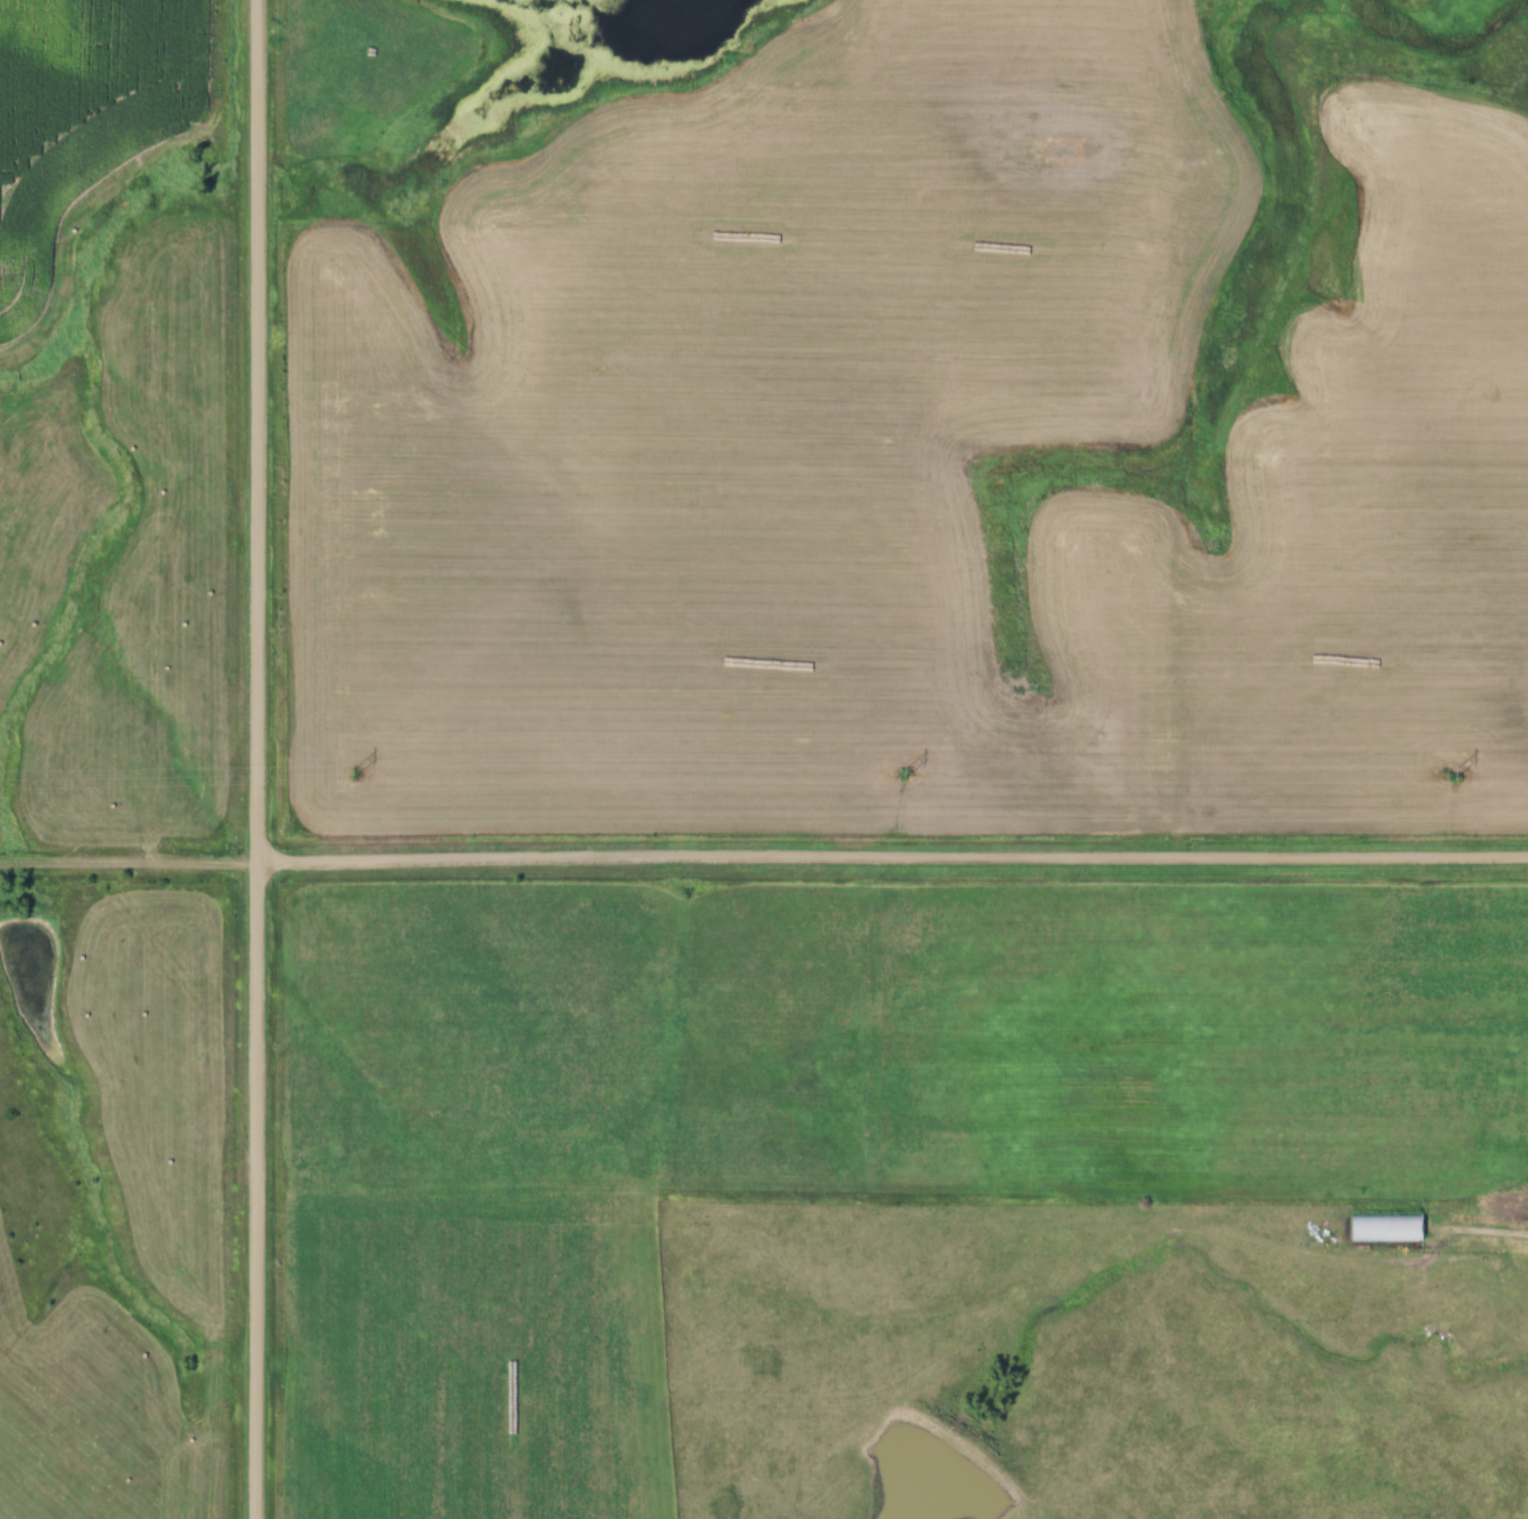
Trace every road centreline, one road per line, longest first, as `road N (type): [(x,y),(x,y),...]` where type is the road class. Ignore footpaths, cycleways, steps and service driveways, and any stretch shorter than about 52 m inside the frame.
road 1 (residential): [(253,1518),(256,0)]
road 2 (residential): [(1527,856),(254,860)]
road 3 (residential): [(0,862),(254,860)]

